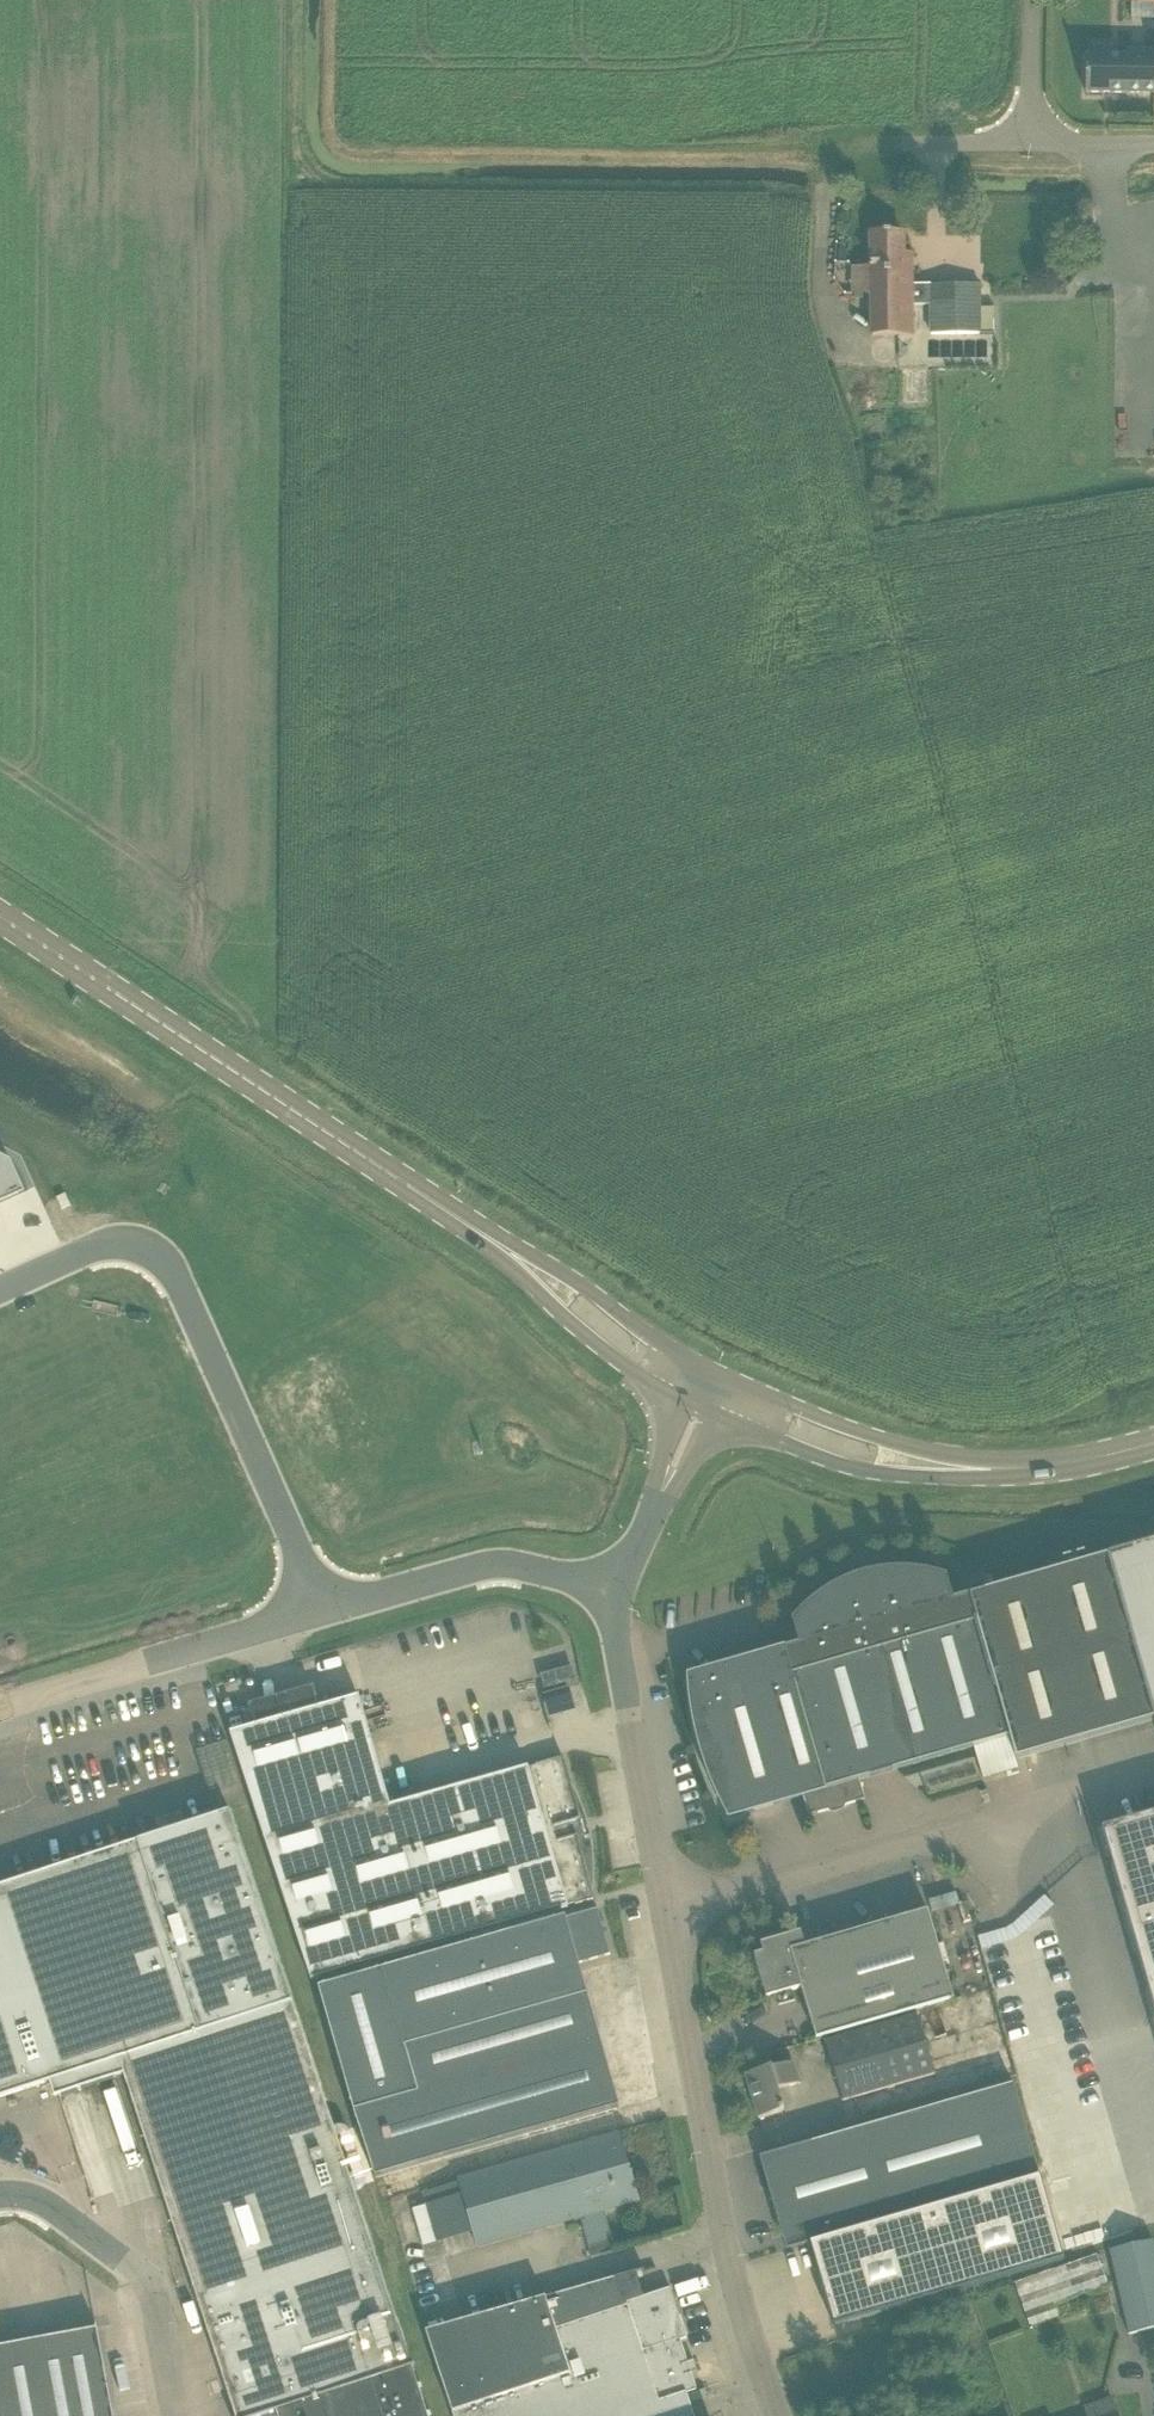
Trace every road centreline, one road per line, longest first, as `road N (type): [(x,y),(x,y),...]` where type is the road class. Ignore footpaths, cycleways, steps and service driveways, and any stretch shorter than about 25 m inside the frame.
road 1 (secondary): [(0,918),(534,1269)]
road 2 (unclassified): [(0,1292),(128,1241),(171,1266),(320,1610)]
road 3 (unclassified): [(790,2415),(738,2239),(666,1905)]
road 4 (unclassified): [(666,1905),(1074,1796)]
road 5 (unclassified): [(666,1905),(615,1645),(618,1592)]
road 6 (unclassified): [(181,2415),(149,2277),(39,2196),(0,2193)]
road 7 (unclassified): [(320,1610),(491,1566),(618,1592)]
road 8 (unclassified): [(33,1694),(320,1610)]
road 9 (unclassified): [(1153,154),(1077,155),(1050,139),(1030,107),(1033,0)]
road 10 (secondary): [(927,1460),(708,1372)]
road 11 (secondary): [(927,1460),(1004,1469),(1153,1445)]
road 12 (secondary): [(713,1412),(781,1443),(866,1465),(927,1460)]
road 13 (secondary): [(534,1269),(591,1337),(689,1401)]
road 14 (secondary): [(708,1372),(534,1269)]

